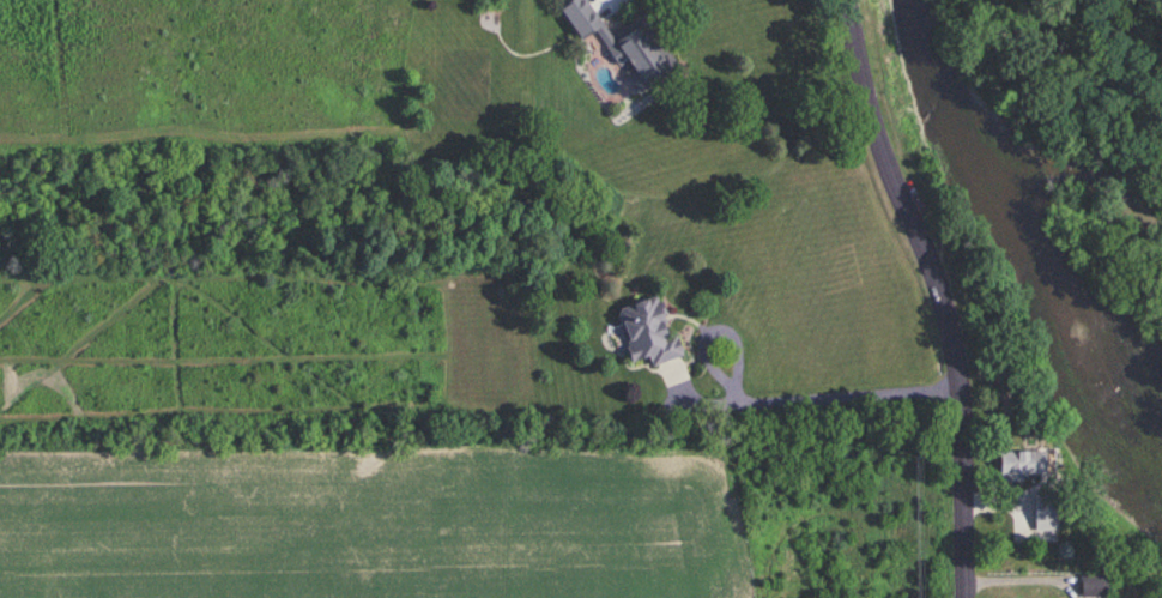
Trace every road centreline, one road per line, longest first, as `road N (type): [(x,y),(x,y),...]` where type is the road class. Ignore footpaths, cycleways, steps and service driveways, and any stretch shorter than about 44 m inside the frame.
road 1 (tertiary): [(964,597),(960,360),(888,150),(850,0)]

